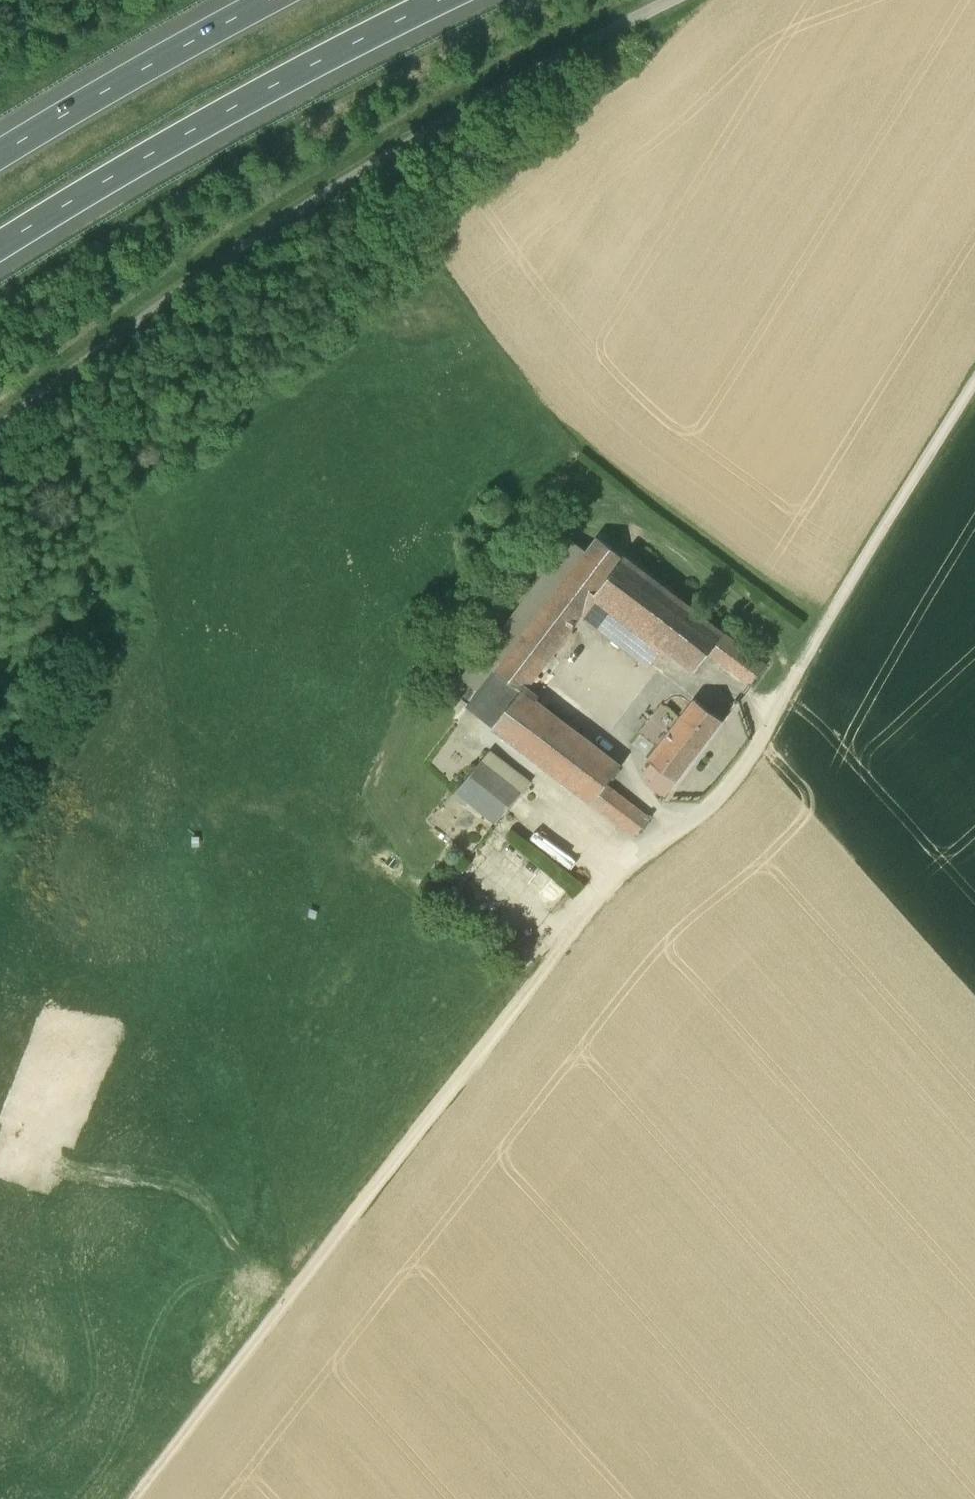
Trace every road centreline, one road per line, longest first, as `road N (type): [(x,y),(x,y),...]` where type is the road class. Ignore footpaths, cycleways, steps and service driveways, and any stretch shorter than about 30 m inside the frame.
road 1 (track): [(131,1498),(530,988),(655,851)]
road 2 (unclassified): [(670,0),(287,220),(0,428)]
road 3 (motorway): [(0,264),(269,100),(461,0)]
road 4 (motorway): [(240,0),(0,136)]

